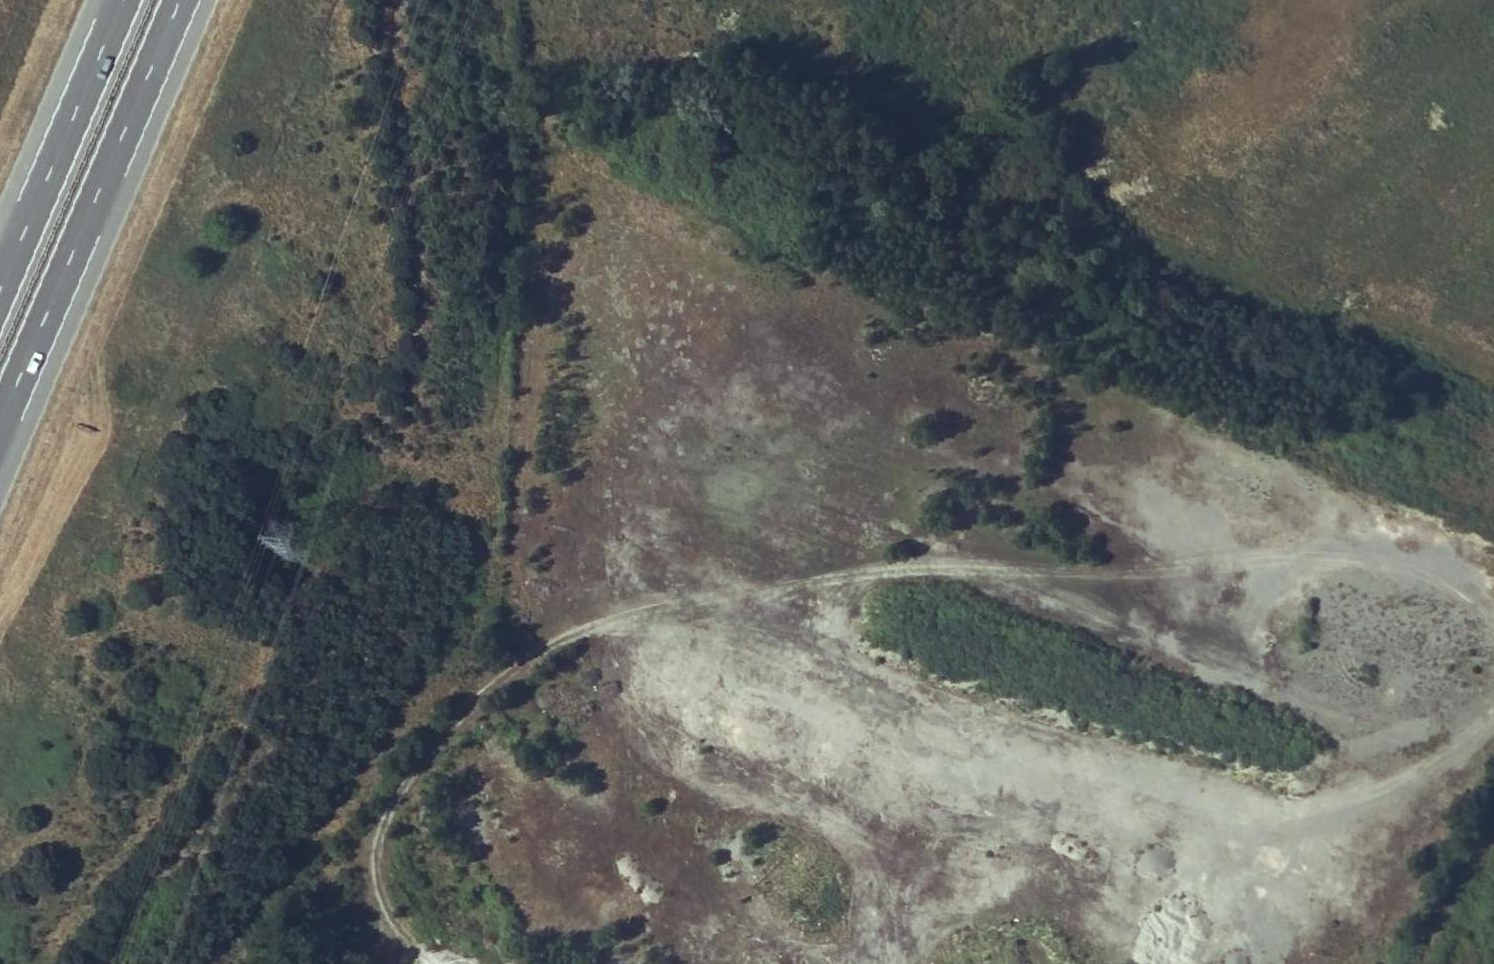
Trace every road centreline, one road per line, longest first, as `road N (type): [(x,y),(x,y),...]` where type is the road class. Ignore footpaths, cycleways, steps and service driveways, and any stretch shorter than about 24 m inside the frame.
road 1 (motorway): [(0,421),(180,0)]
road 2 (track): [(503,674),(406,776),(373,842),(371,902),(415,963)]
road 3 (motorway): [(122,0),(0,286)]

